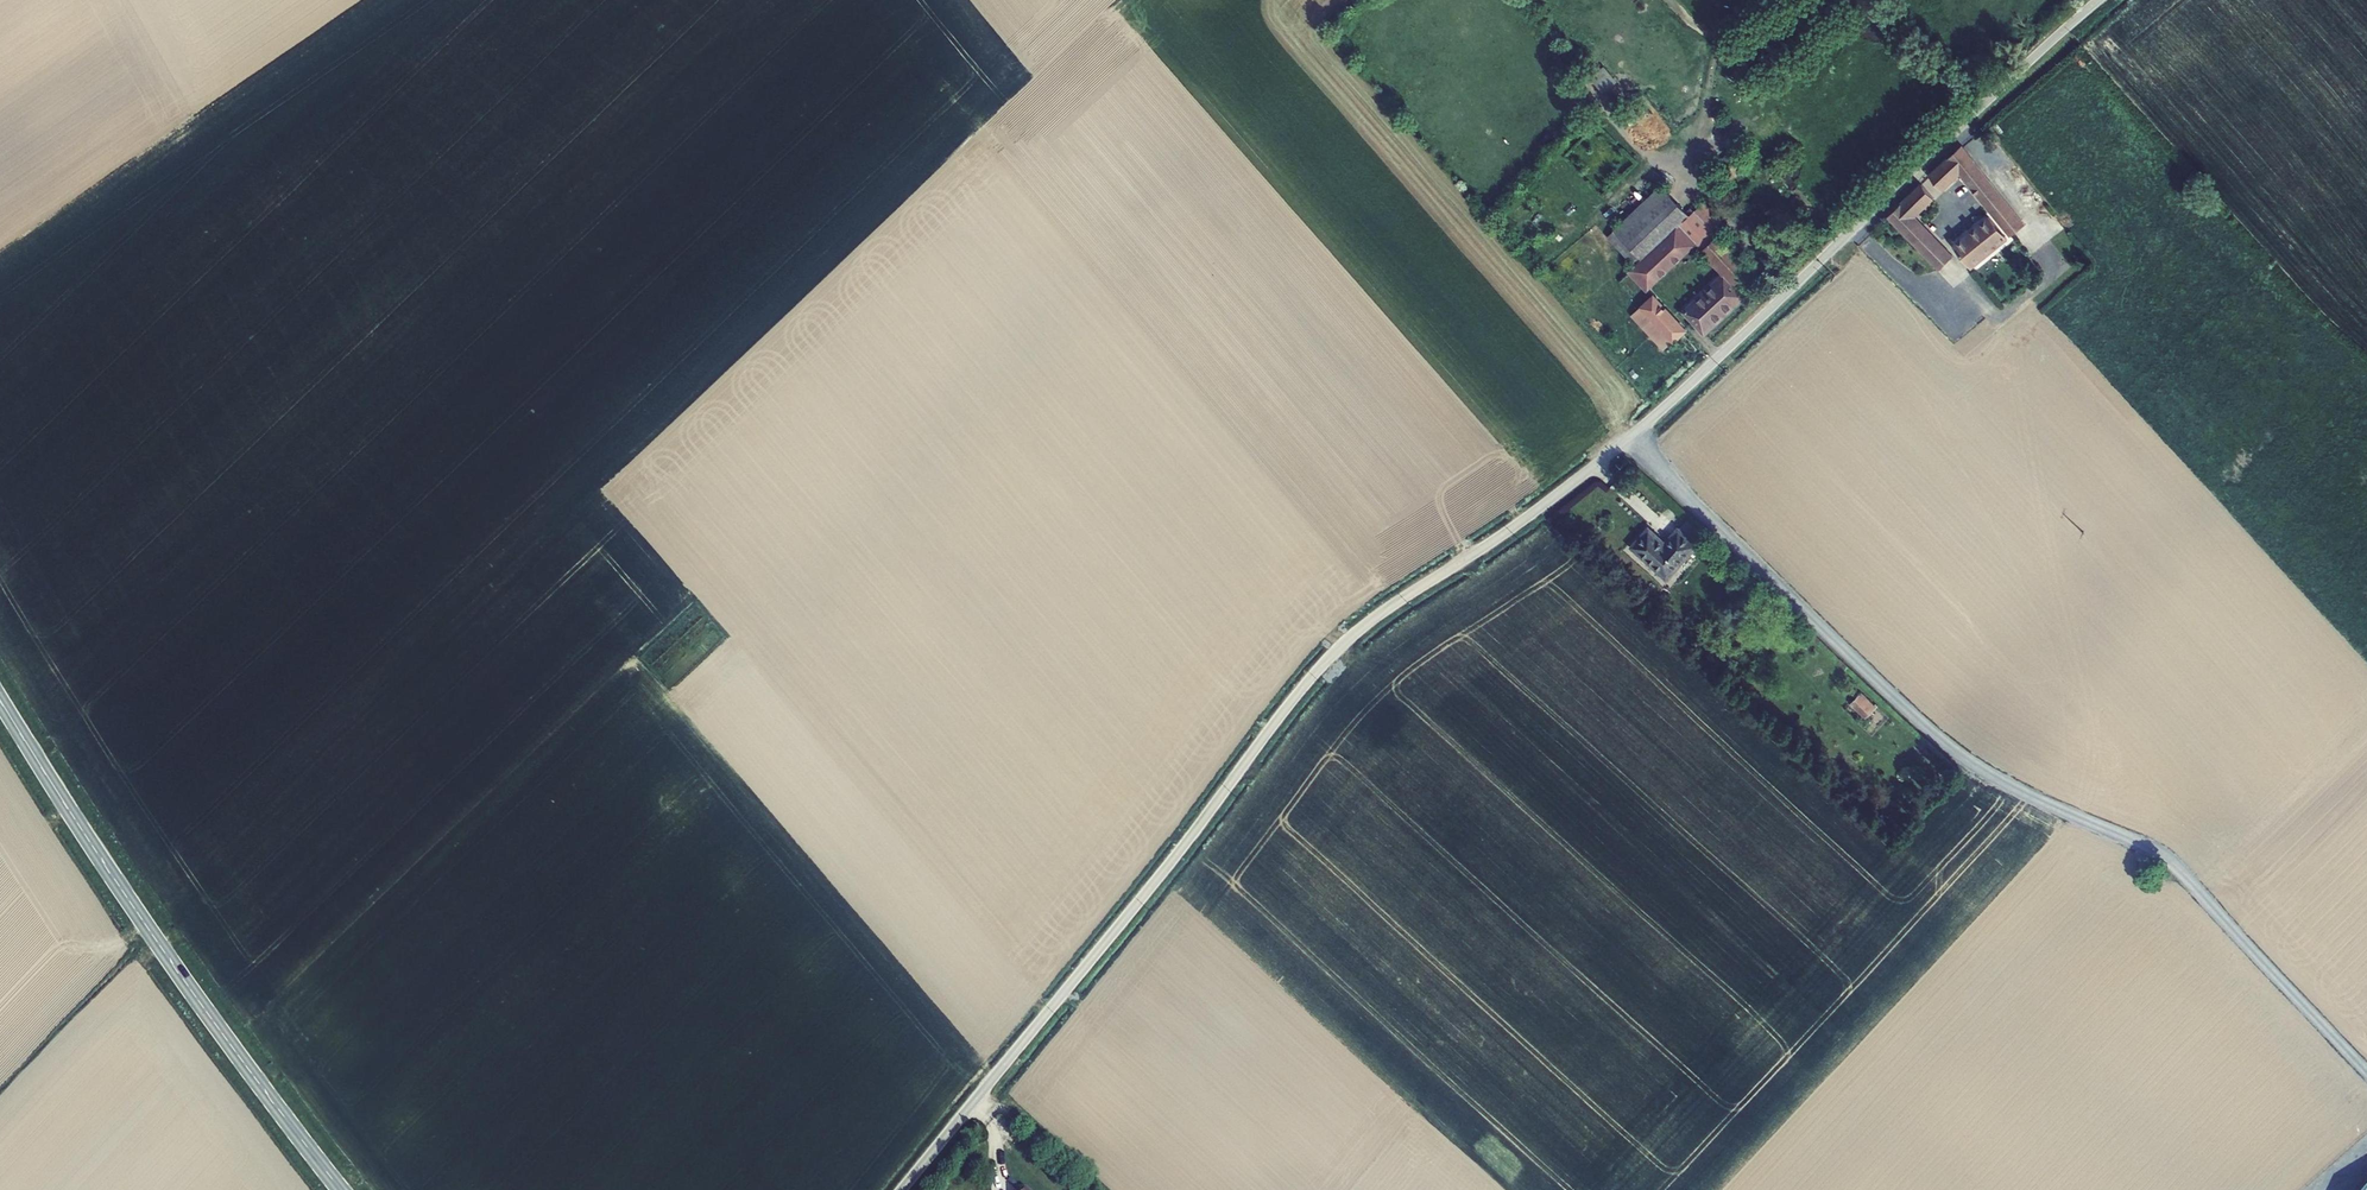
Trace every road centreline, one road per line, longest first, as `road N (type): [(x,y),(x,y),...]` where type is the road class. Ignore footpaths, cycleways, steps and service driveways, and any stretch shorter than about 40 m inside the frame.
road 1 (unclassified): [(901,1189),(1325,662),(1362,626),(1532,515),(1632,435),(2098,0)]
road 2 (primary): [(341,1189),(162,948),(0,698)]

